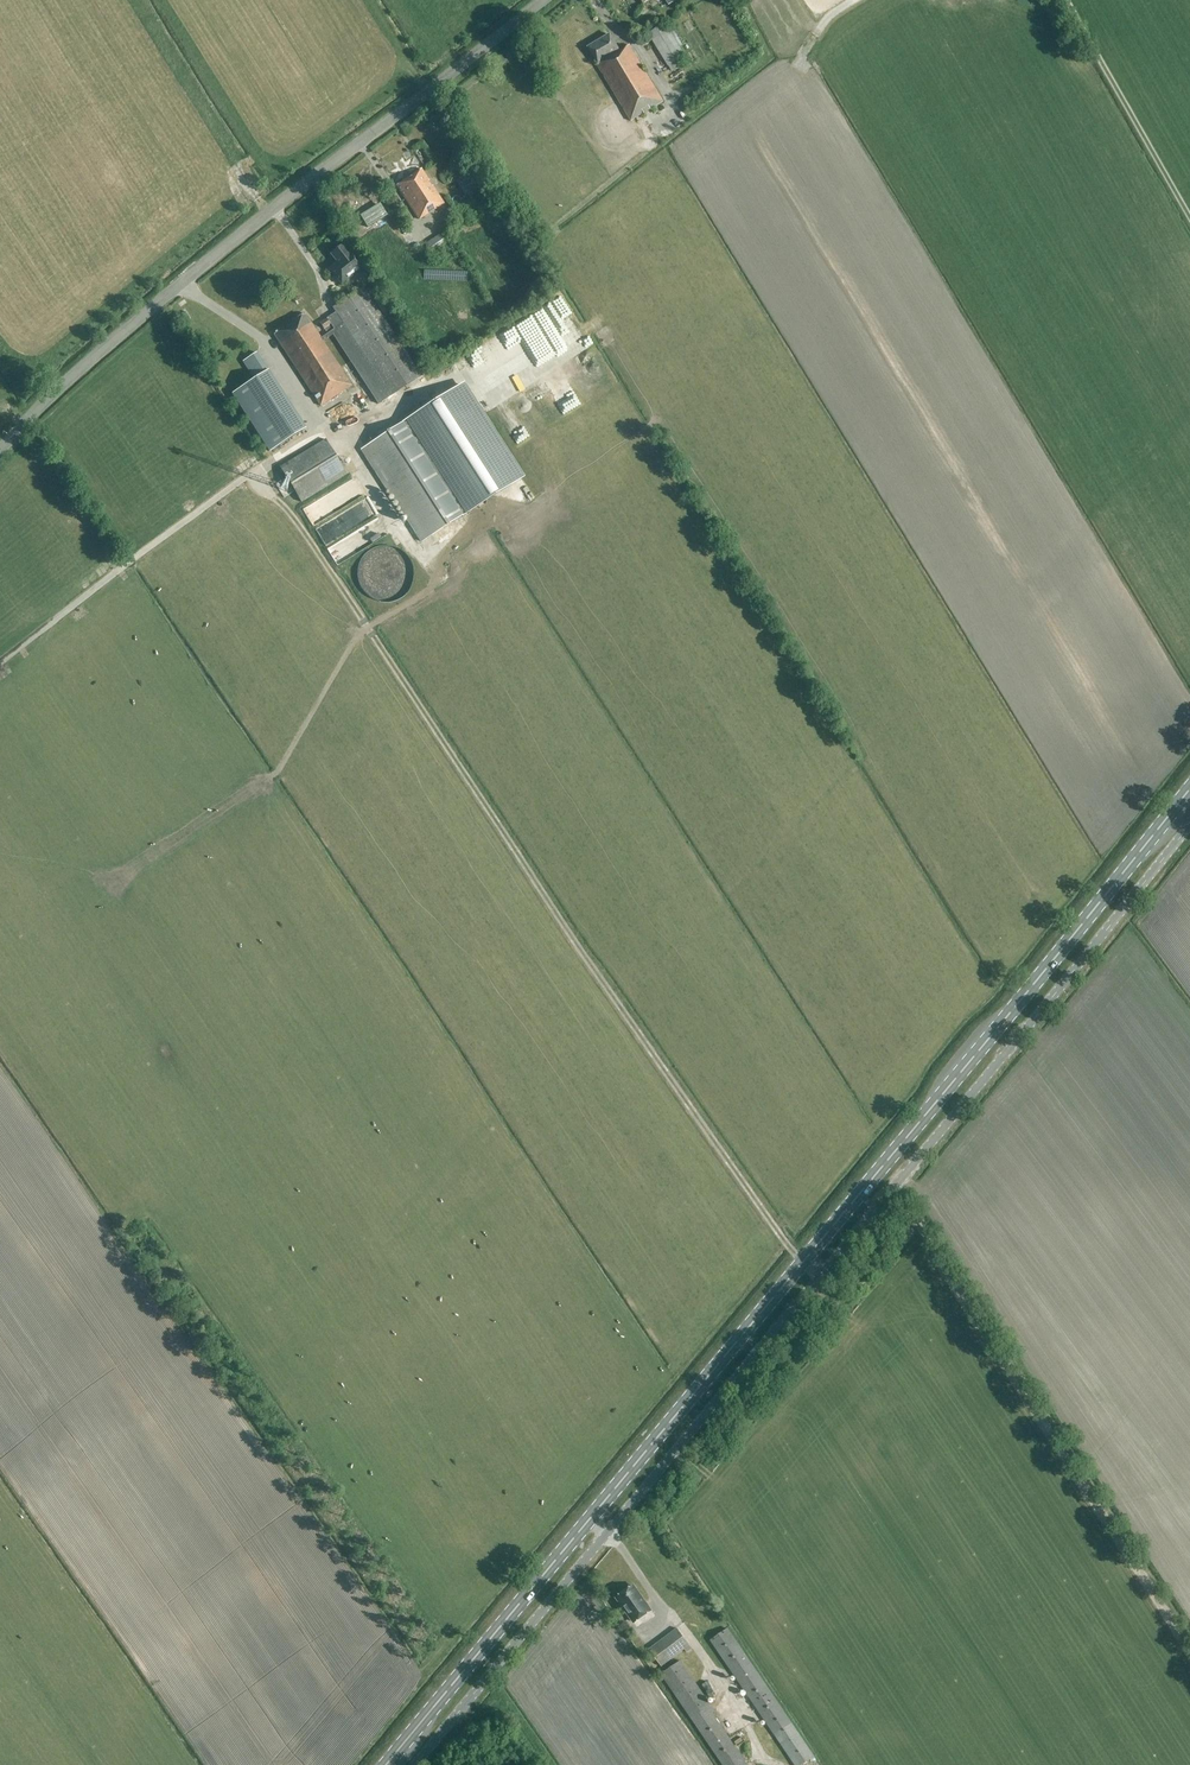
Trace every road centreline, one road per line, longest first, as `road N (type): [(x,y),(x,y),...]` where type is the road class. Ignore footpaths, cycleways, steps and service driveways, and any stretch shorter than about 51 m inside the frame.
road 1 (primary): [(589,1519),(1189,788)]
road 2 (unclassified): [(607,1533),(1189,825)]
road 3 (track): [(368,628),(605,985),(804,1261)]
road 4 (unclassified): [(0,450),(182,282),(543,0)]
road 5 (track): [(896,1185),(1189,1650)]
road 6 (track): [(273,497),(254,472),(0,662)]
road 7 (primary): [(385,1764),(589,1519)]
road 8 (unclassified): [(415,1764),(607,1533)]
road 9 (track): [(368,628),(281,766)]
road 10 (track): [(273,497),(368,628)]

